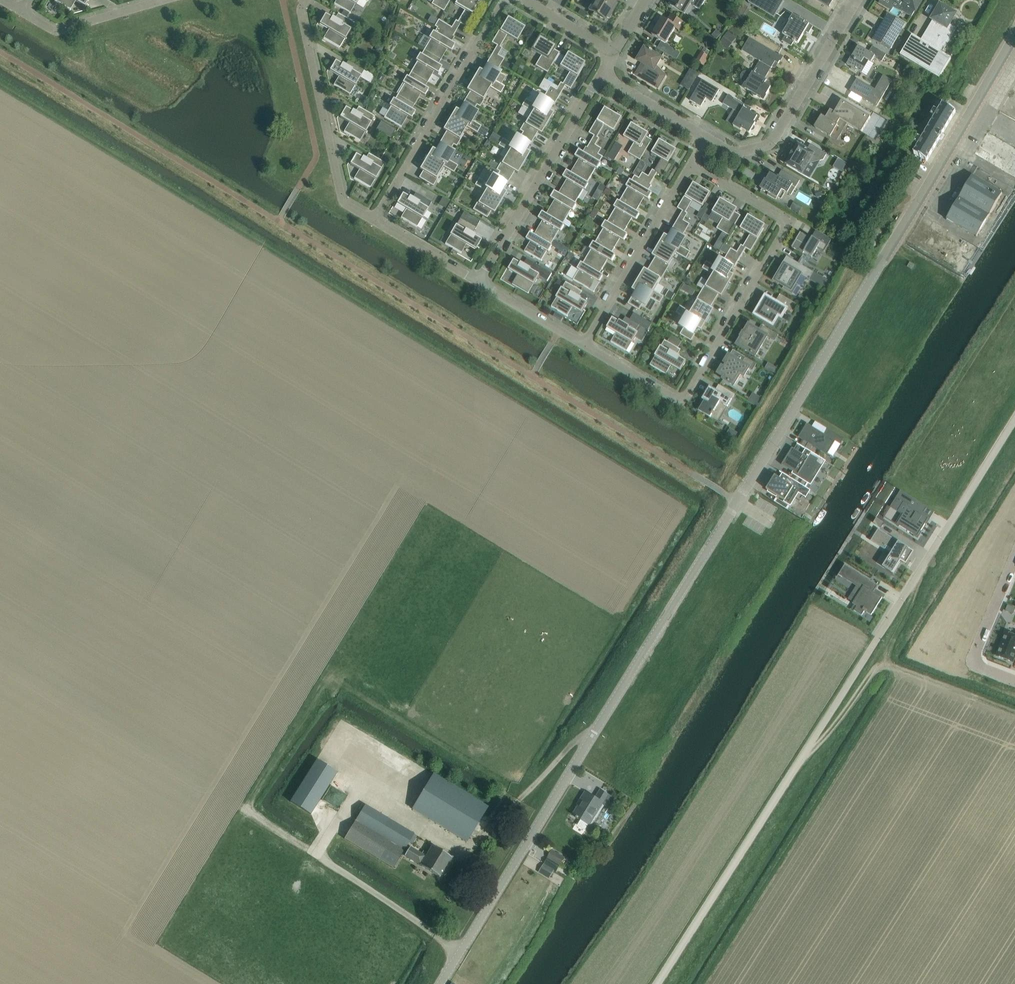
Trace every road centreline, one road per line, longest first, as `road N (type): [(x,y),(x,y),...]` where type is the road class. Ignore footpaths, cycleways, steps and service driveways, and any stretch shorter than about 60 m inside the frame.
road 1 (tertiary): [(440,983),(1014,33)]
road 2 (unclassified): [(657,983),(1014,418)]
road 3 (residential): [(585,344),(683,401),(784,231),(779,217),(690,165)]
road 4 (residential): [(374,221),(503,0)]
road 5 (track): [(318,856),(252,816),(249,804),(324,684),(339,683)]
road 6 (residential): [(374,221),(343,202),(306,0)]
road 7 (residential): [(478,282),(601,76)]
road 8 (residential): [(705,137),(739,152),(774,139),(856,0)]
road 9 (residential): [(585,344),(690,165)]
road 10 (residential): [(1014,558),(972,660),(1014,677)]
road 11 (residential): [(22,11),(58,30),(161,0)]
road 12 (track): [(807,749),(882,666),(897,671)]
road 13 (residential): [(585,344),(478,282)]
road 14 (residential): [(601,76),(705,137)]
road 15 (residential): [(478,282),(374,221)]

